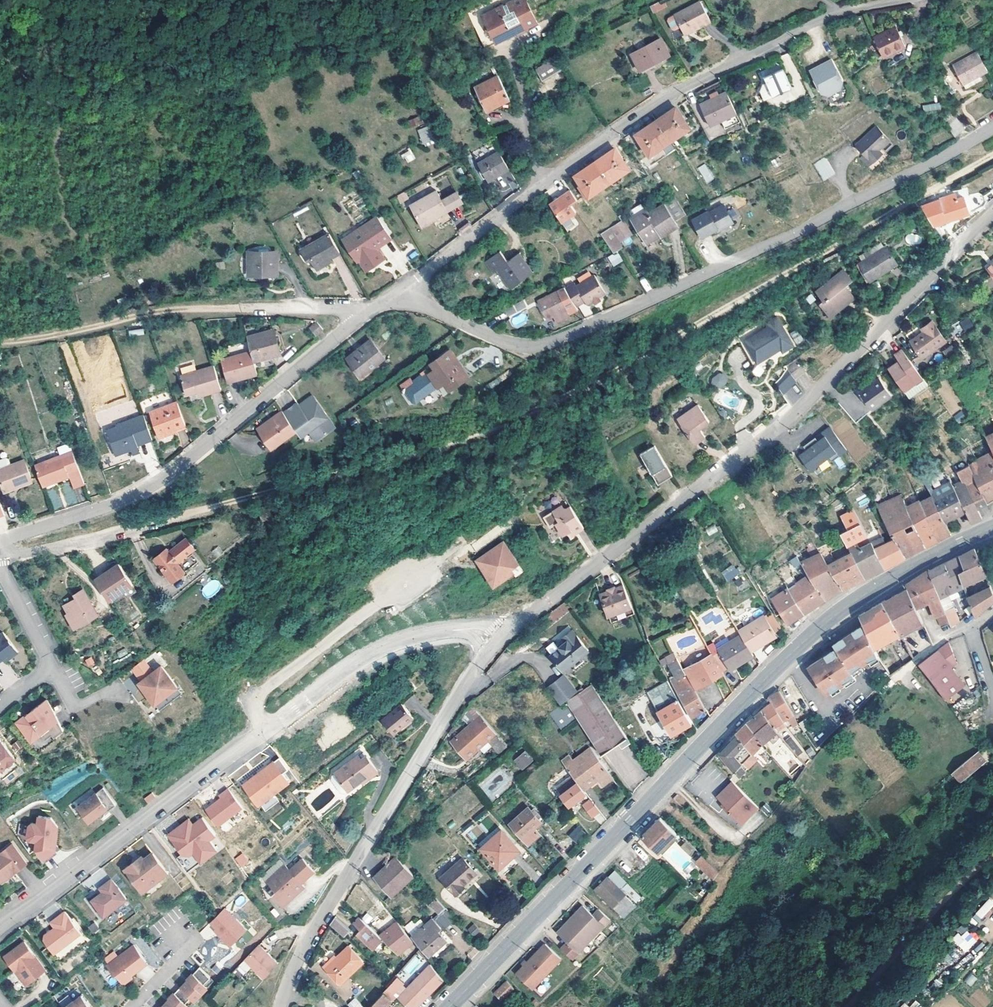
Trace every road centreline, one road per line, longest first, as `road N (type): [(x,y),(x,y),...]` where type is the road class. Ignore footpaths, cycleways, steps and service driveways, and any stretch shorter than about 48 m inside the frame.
road 1 (track): [(992,154),(532,415),(425,452),(61,548),(0,548)]
road 2 (secondary): [(449,1006),(808,638),(899,573),(992,528)]
road 3 (residential): [(498,642),(783,424),(992,218)]
road 4 (residential): [(403,291),(505,341),(537,347),(751,254),(992,127)]
road 5 (residential): [(0,929),(380,649),(455,630),(498,642)]
road 6 (residential): [(901,0),(827,17),(663,99),(403,291)]
road 7 (residential): [(0,545),(165,477),(370,311)]
road 8 (residential): [(281,1006),(306,945),(375,828),(498,642)]
road 9 (track): [(0,341),(161,310),(239,308)]
road 10 (residential): [(0,705),(52,666),(0,564)]
road 11 (residential): [(239,308),(370,311)]

